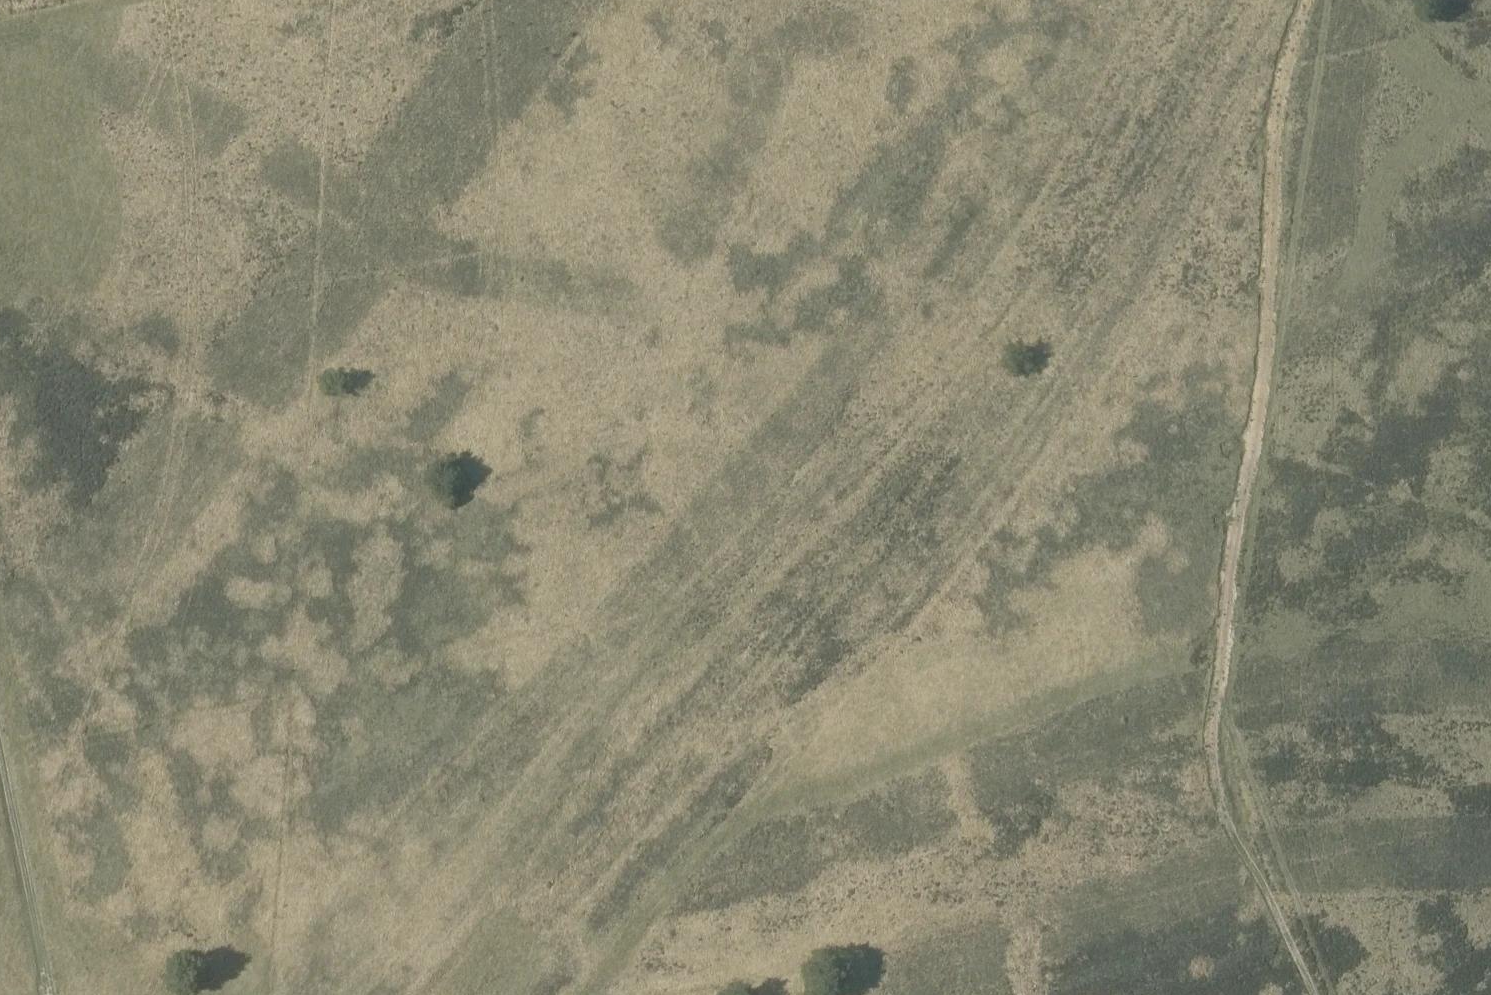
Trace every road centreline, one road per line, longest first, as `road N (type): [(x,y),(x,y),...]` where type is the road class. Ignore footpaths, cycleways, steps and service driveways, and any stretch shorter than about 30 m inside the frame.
road 1 (track): [(1314,994),(1225,805),(1214,697),(1261,406),(1277,131),(1306,0)]
road 2 (track): [(50,994),(0,745)]

